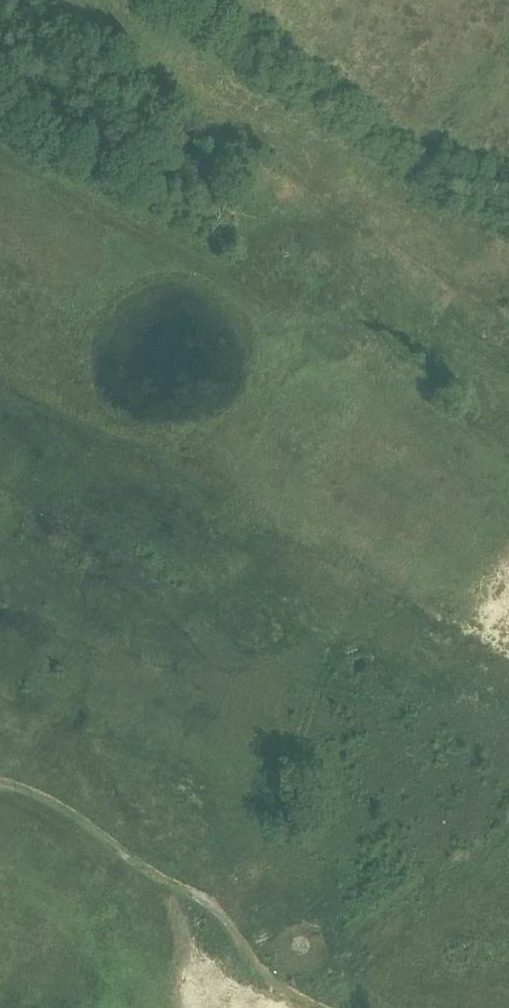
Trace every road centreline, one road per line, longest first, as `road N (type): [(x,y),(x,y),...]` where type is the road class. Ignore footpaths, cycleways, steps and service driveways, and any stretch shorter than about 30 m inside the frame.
road 1 (track): [(322,1007),(287,993),(247,955),(232,920),(145,876),(65,816),(0,794)]

